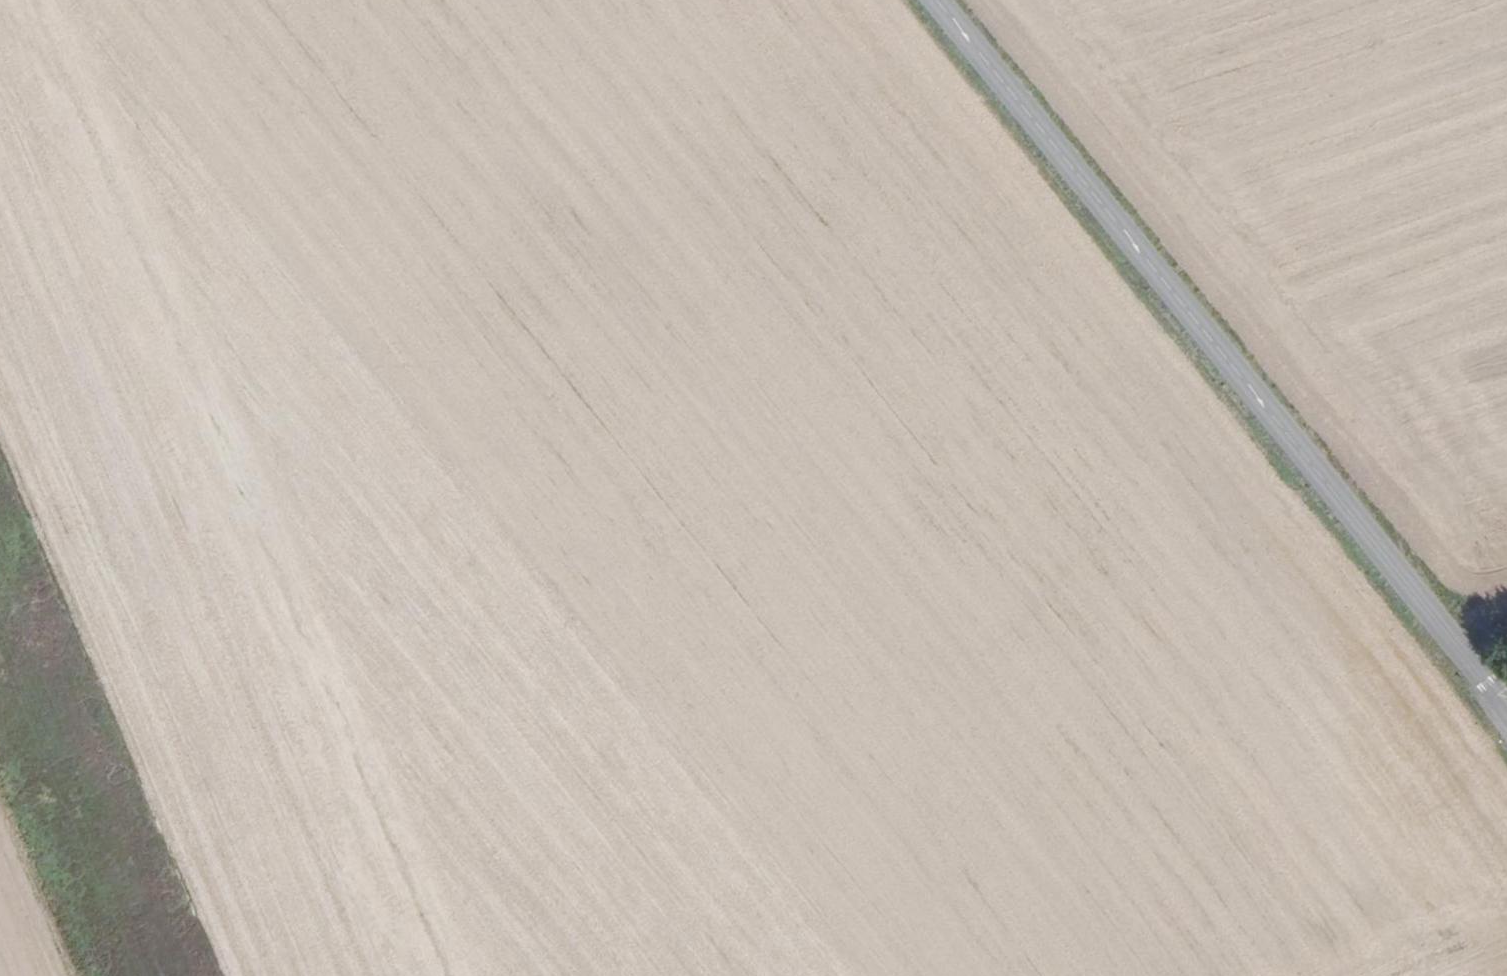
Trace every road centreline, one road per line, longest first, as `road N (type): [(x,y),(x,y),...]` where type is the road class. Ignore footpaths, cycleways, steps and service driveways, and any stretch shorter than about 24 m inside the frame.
road 1 (tertiary): [(937,0),(1506,713)]

